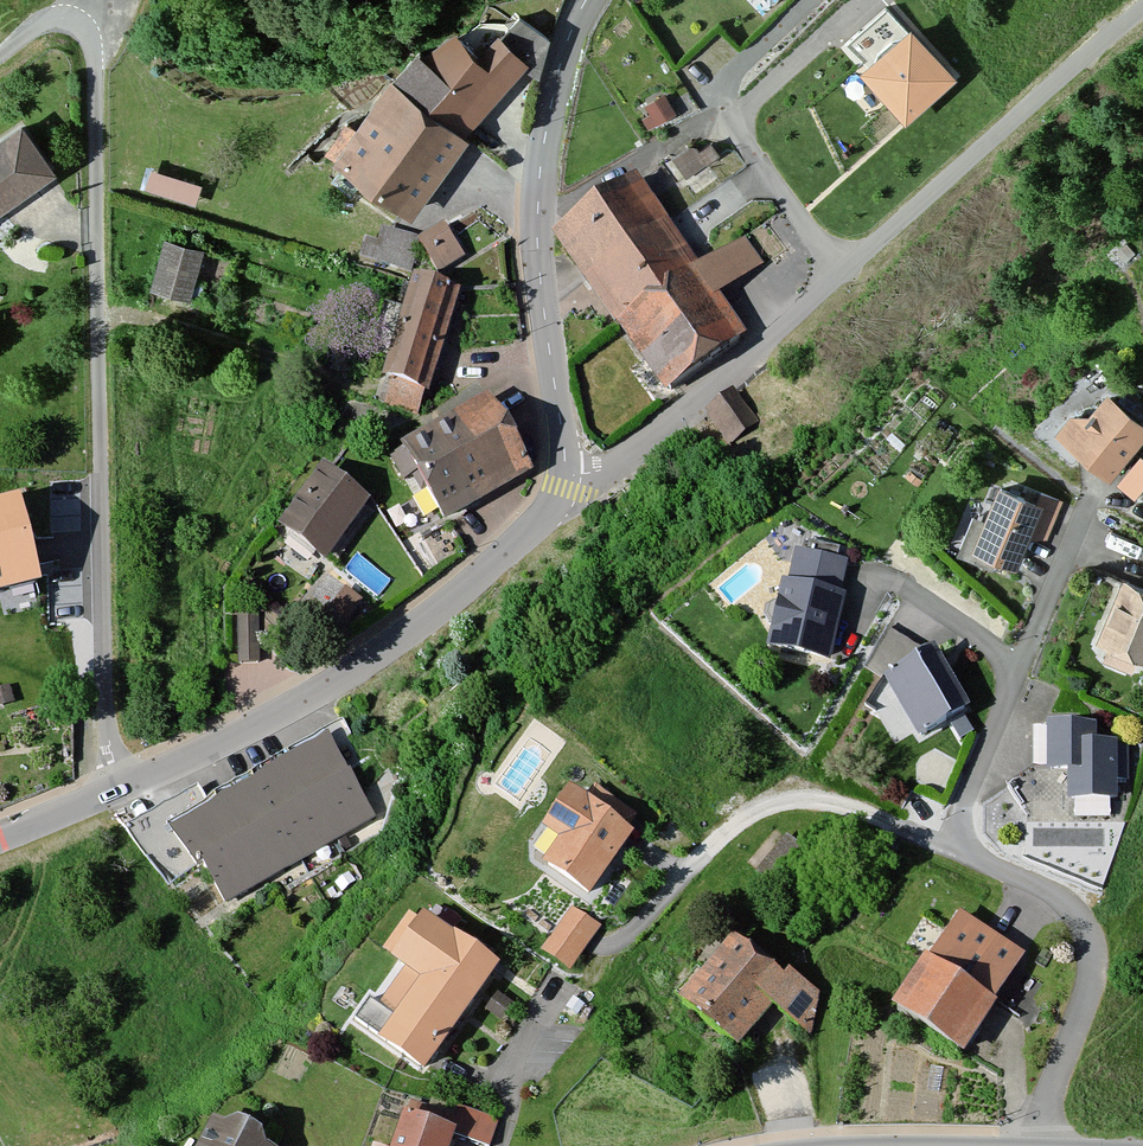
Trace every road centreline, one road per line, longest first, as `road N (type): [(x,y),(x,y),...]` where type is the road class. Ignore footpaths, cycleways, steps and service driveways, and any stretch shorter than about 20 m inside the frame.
road 1 (residential): [(0,57),(51,20),(86,22),(96,55),(110,790)]
road 2 (residential): [(1034,1145),(1093,968),(1090,938),(1079,906),(980,856),(968,830),(970,798),(1092,496)]
road 3 (residential): [(567,472),(615,462),(671,425),(1142,5)]
road 4 (tertiary): [(110,790),(336,677),(431,616),(552,515),(567,472)]
road 5 (tertiary): [(567,472),(539,202),(559,77),(589,0)]

